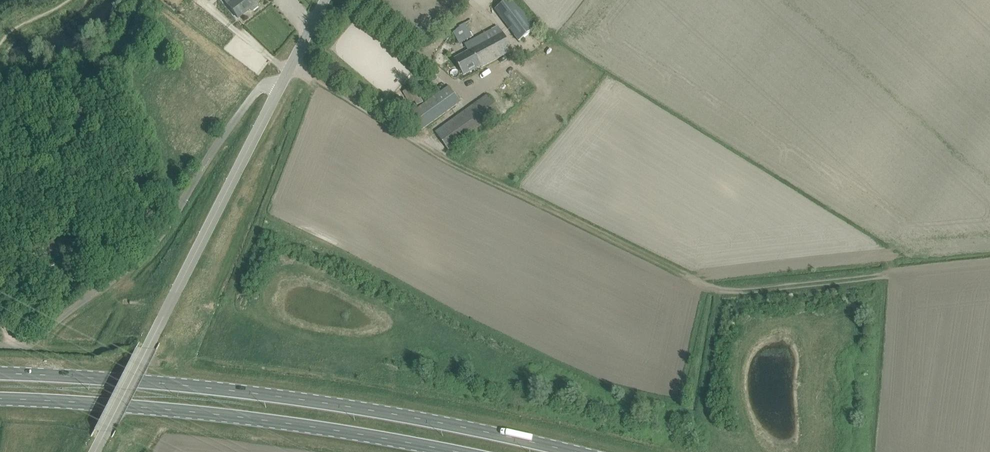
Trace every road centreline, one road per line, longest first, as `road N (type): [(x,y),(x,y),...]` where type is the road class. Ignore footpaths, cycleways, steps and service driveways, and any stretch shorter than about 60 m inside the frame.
road 1 (track): [(886,274),(717,288),(430,147),(292,64)]
road 2 (primary): [(570,451),(308,400),(0,374)]
road 3 (primary): [(0,398),(203,413),(453,451)]
road 4 (unclassified): [(95,451),(279,84)]
road 5 (unclassified): [(9,341),(36,340),(129,272),(251,99),(279,84)]

